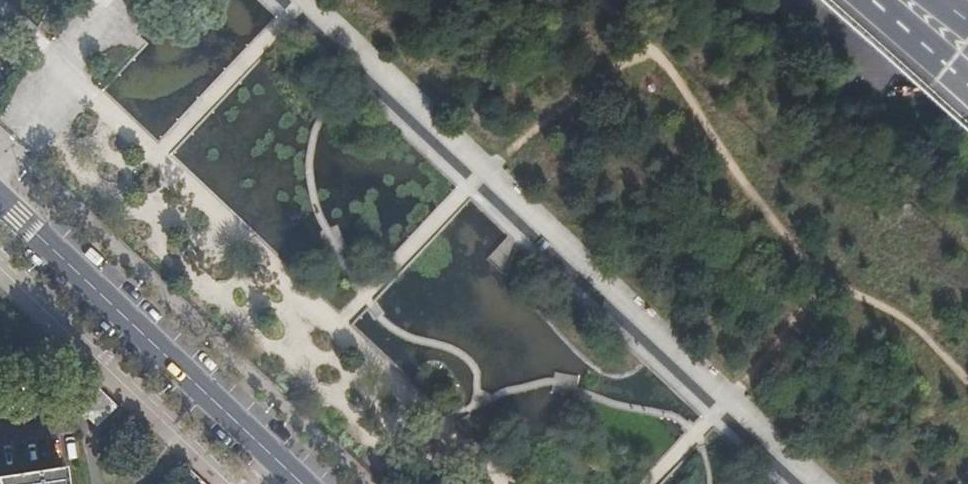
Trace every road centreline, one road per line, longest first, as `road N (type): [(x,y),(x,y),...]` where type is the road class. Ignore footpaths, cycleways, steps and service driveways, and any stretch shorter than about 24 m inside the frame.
road 1 (tertiary): [(303,483),(0,201)]
road 2 (motorway): [(861,0),(967,92)]

